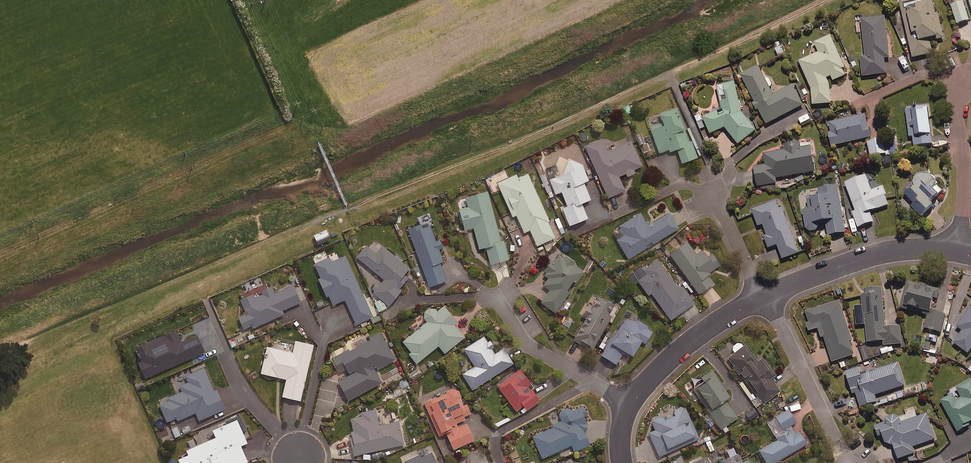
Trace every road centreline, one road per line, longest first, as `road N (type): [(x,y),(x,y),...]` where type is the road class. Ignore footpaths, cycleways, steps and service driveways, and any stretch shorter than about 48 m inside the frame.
road 1 (residential): [(767,296),(864,258),(962,248)]
road 2 (residential): [(626,403),(675,352),(767,296)]
road 3 (residential): [(495,296),(531,349),(626,403)]
road 4 (residential): [(767,296),(841,448)]
road 5 (residential): [(959,83),(953,110),(964,173),(962,248)]

